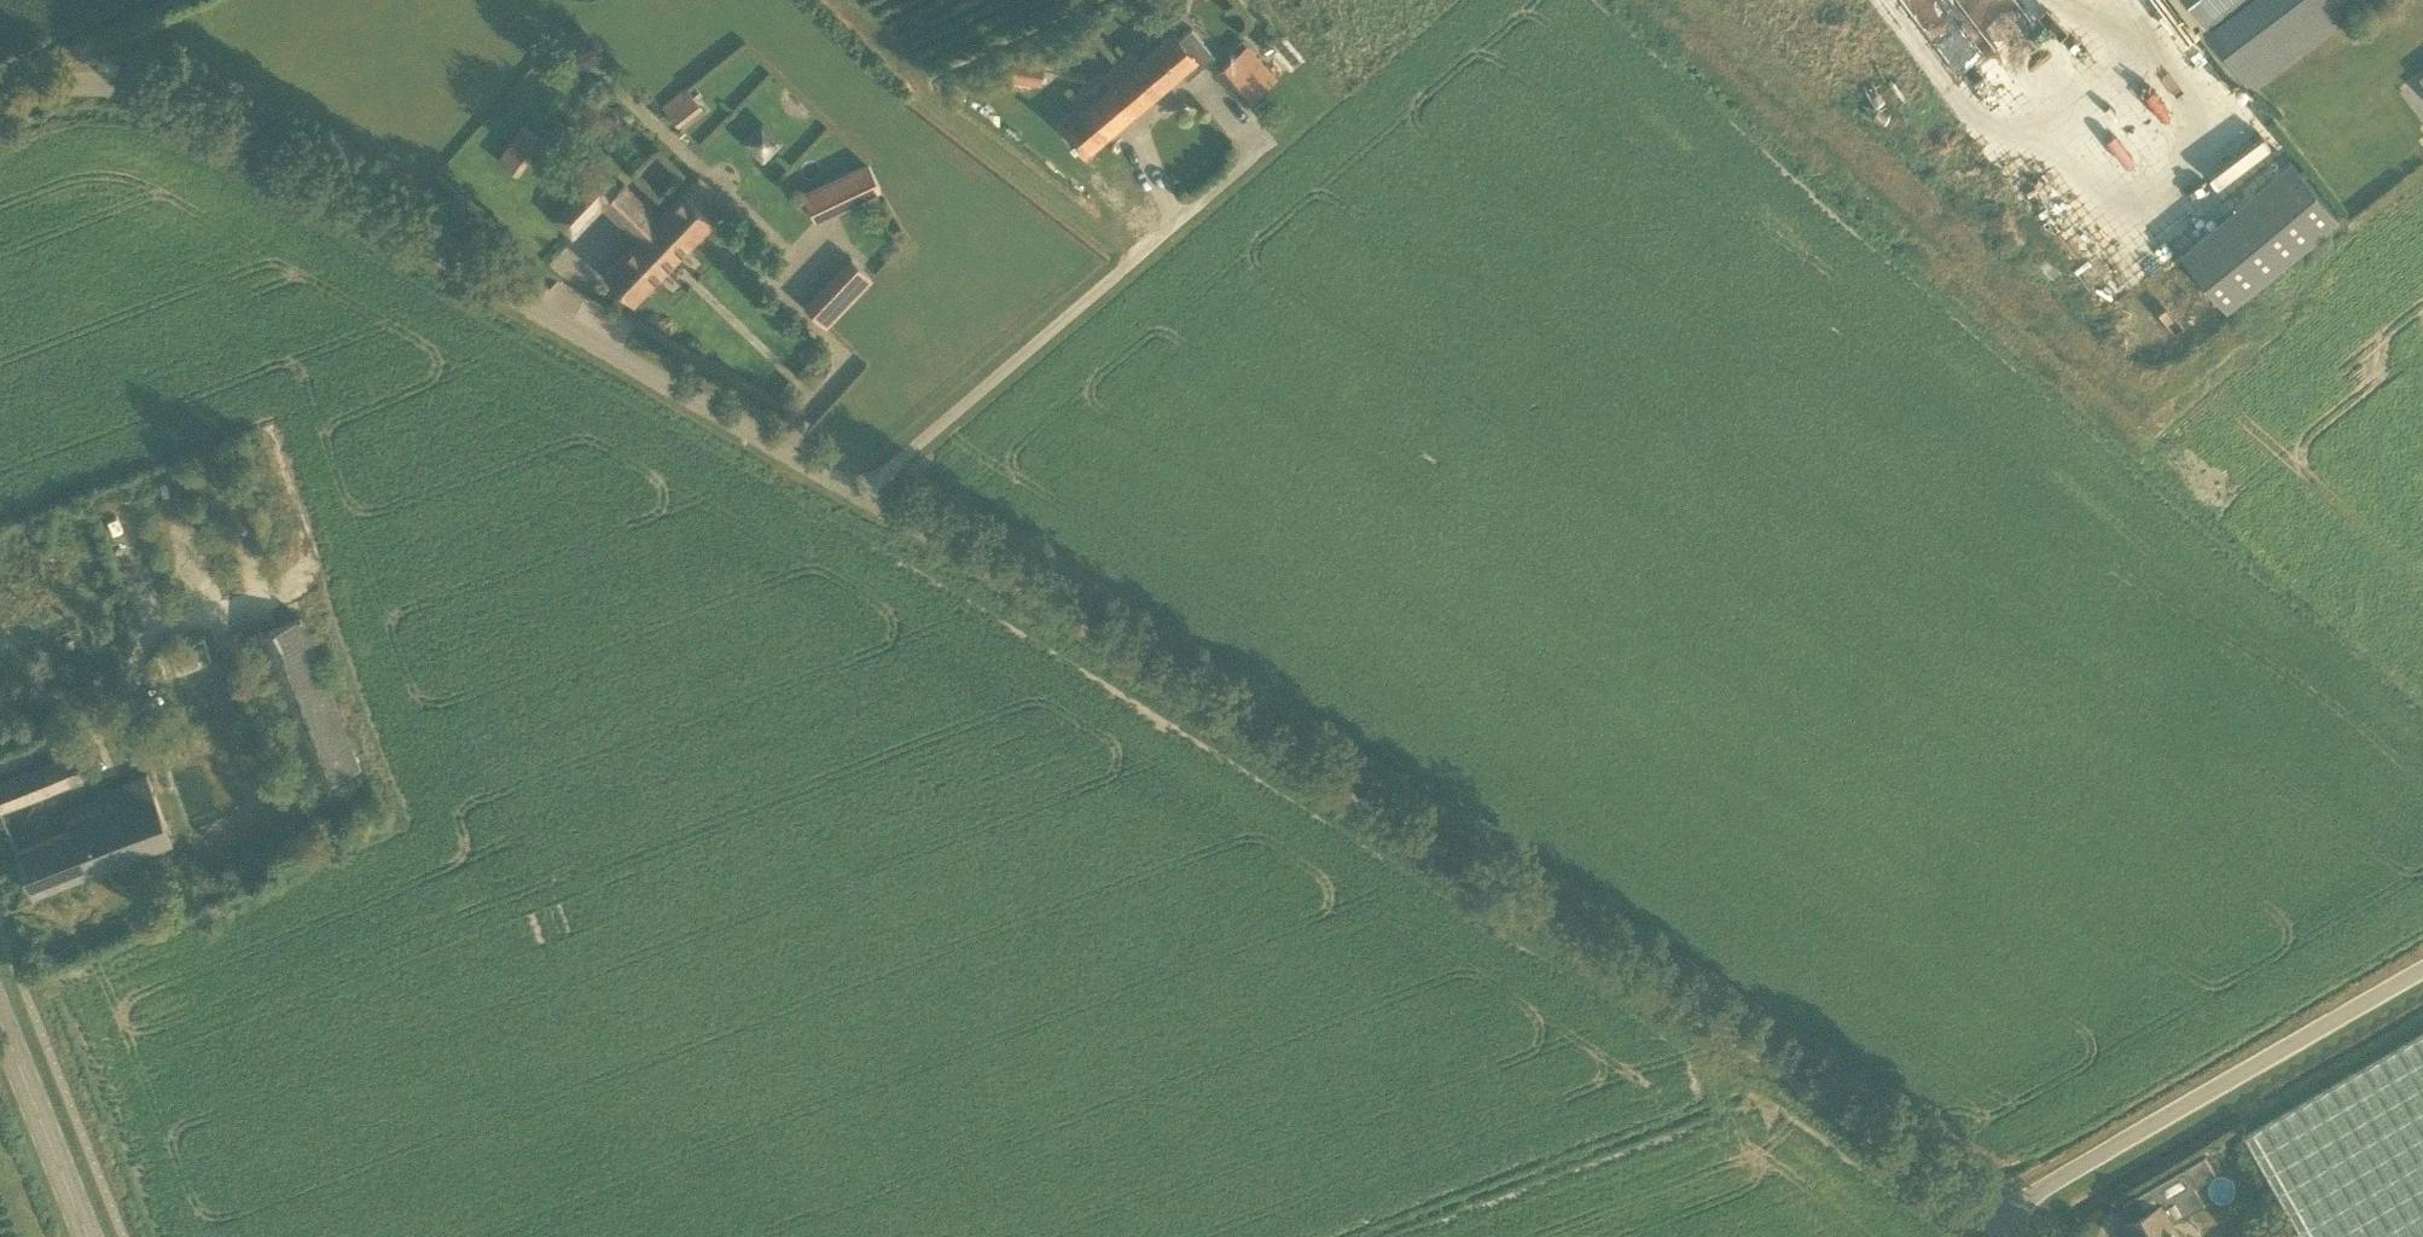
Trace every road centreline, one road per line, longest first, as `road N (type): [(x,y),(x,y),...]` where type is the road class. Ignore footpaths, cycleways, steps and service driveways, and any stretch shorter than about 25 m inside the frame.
road 1 (unclassified): [(1985,1226),(1805,1082),(867,502)]
road 2 (unclassified): [(867,502),(200,97),(152,76),(78,71),(0,100)]
road 3 (unclassified): [(867,502),(1263,148)]
road 4 (unclassified): [(1985,1226),(2422,984)]
road 5 (secondary): [(96,1236),(0,990)]

